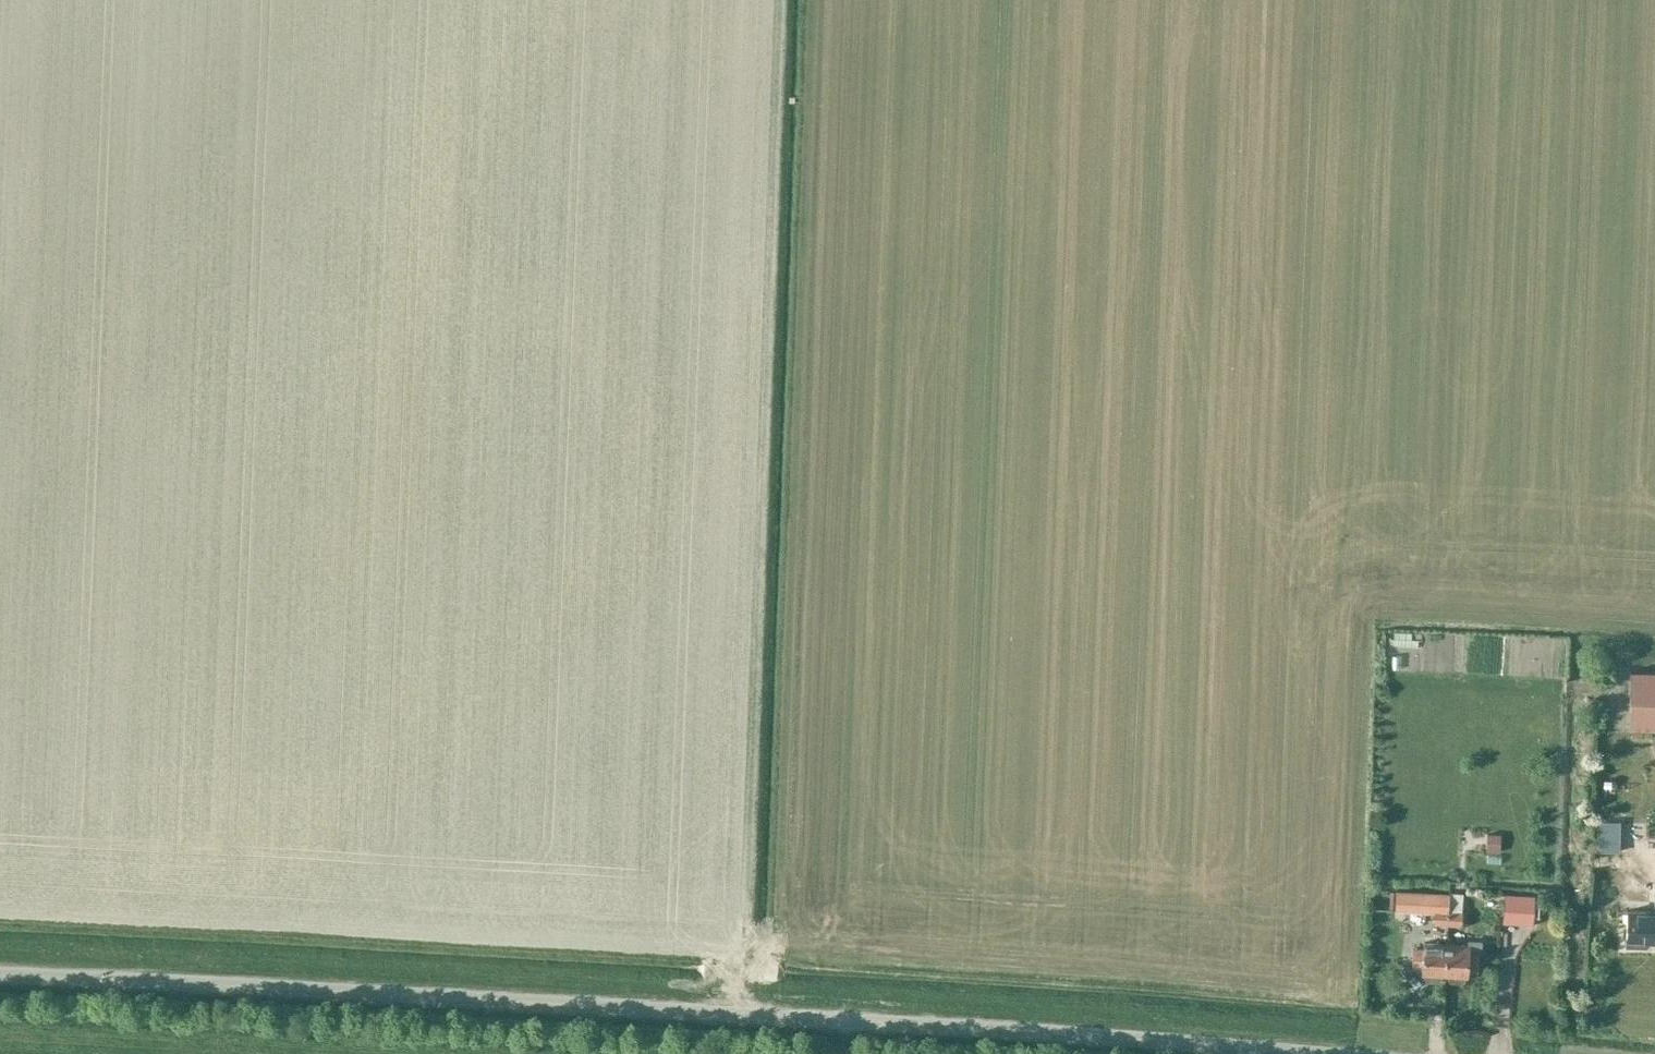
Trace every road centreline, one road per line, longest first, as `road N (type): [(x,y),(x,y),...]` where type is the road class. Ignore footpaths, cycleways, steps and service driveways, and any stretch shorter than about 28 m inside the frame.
road 1 (unclassified): [(1208,1053),(0,982)]

